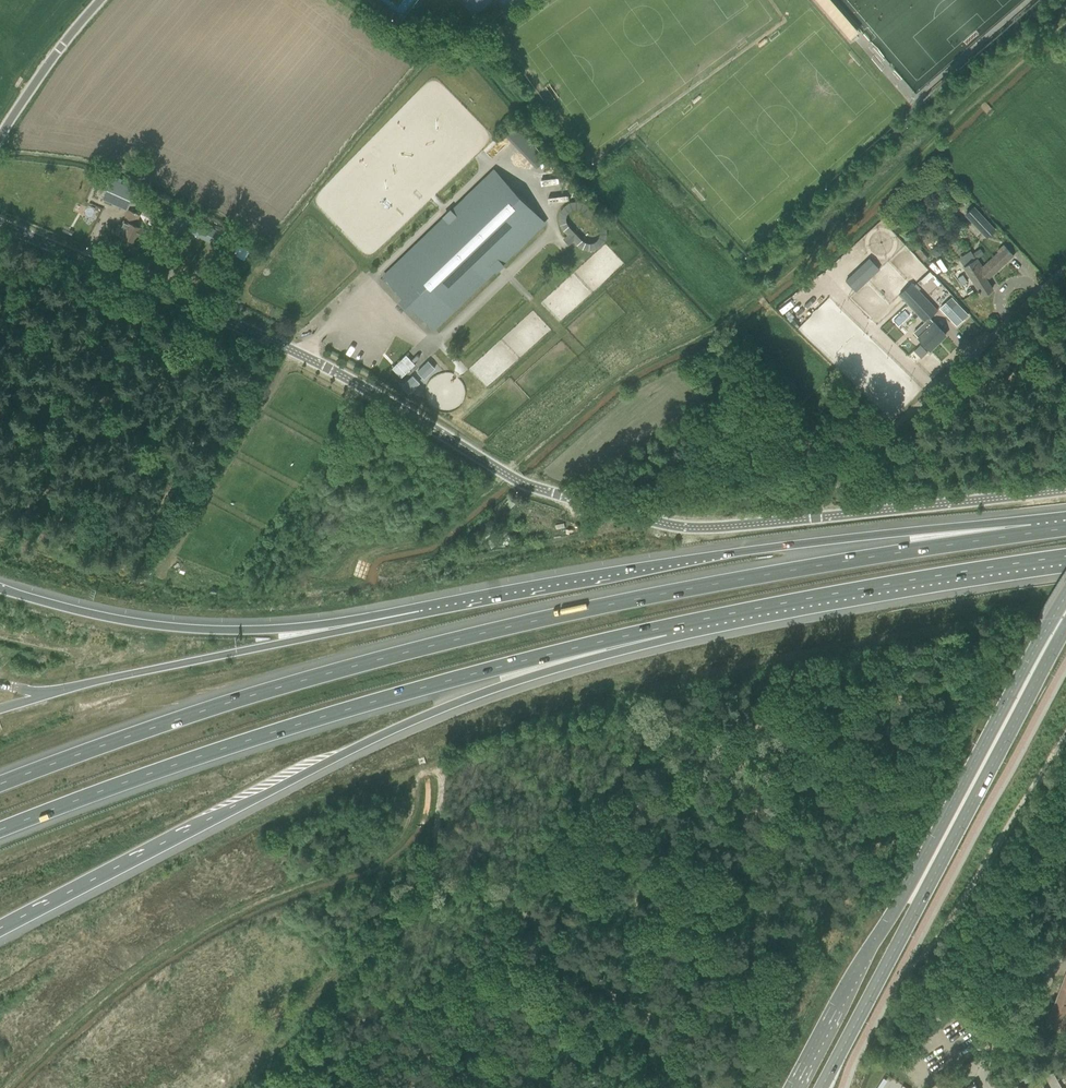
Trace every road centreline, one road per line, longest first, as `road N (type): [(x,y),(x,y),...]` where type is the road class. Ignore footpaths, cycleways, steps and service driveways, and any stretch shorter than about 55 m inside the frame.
road 1 (motorway): [(1044,533),(731,582),(432,646),(211,710),(0,787)]
road 2 (unclassified): [(812,519),(692,528),(540,488),(217,311),(0,219)]
road 3 (motorway): [(0,926),(397,729),(667,629)]
road 4 (motorway): [(0,833),(373,702),(667,629)]
road 5 (motorway): [(1044,533),(909,535),(661,568),(417,614)]
road 6 (secondary): [(1065,595),(797,1087)]
road 7 (secondary): [(820,1087),(1065,626)]
road 8 (track): [(1065,22),(760,298),(769,308)]
road 9 (motorway): [(417,614),(188,628),(0,586)]
road 10 (motorway): [(667,629),(1065,557)]
road 11 (motorway): [(417,614),(50,693)]
road 12 (track): [(712,1087),(499,891),(450,889)]
road 13 (unclassified): [(812,519),(1065,490)]
road 14 (residential): [(910,413),(1065,267)]
road 15 (residential): [(0,140),(101,0)]

